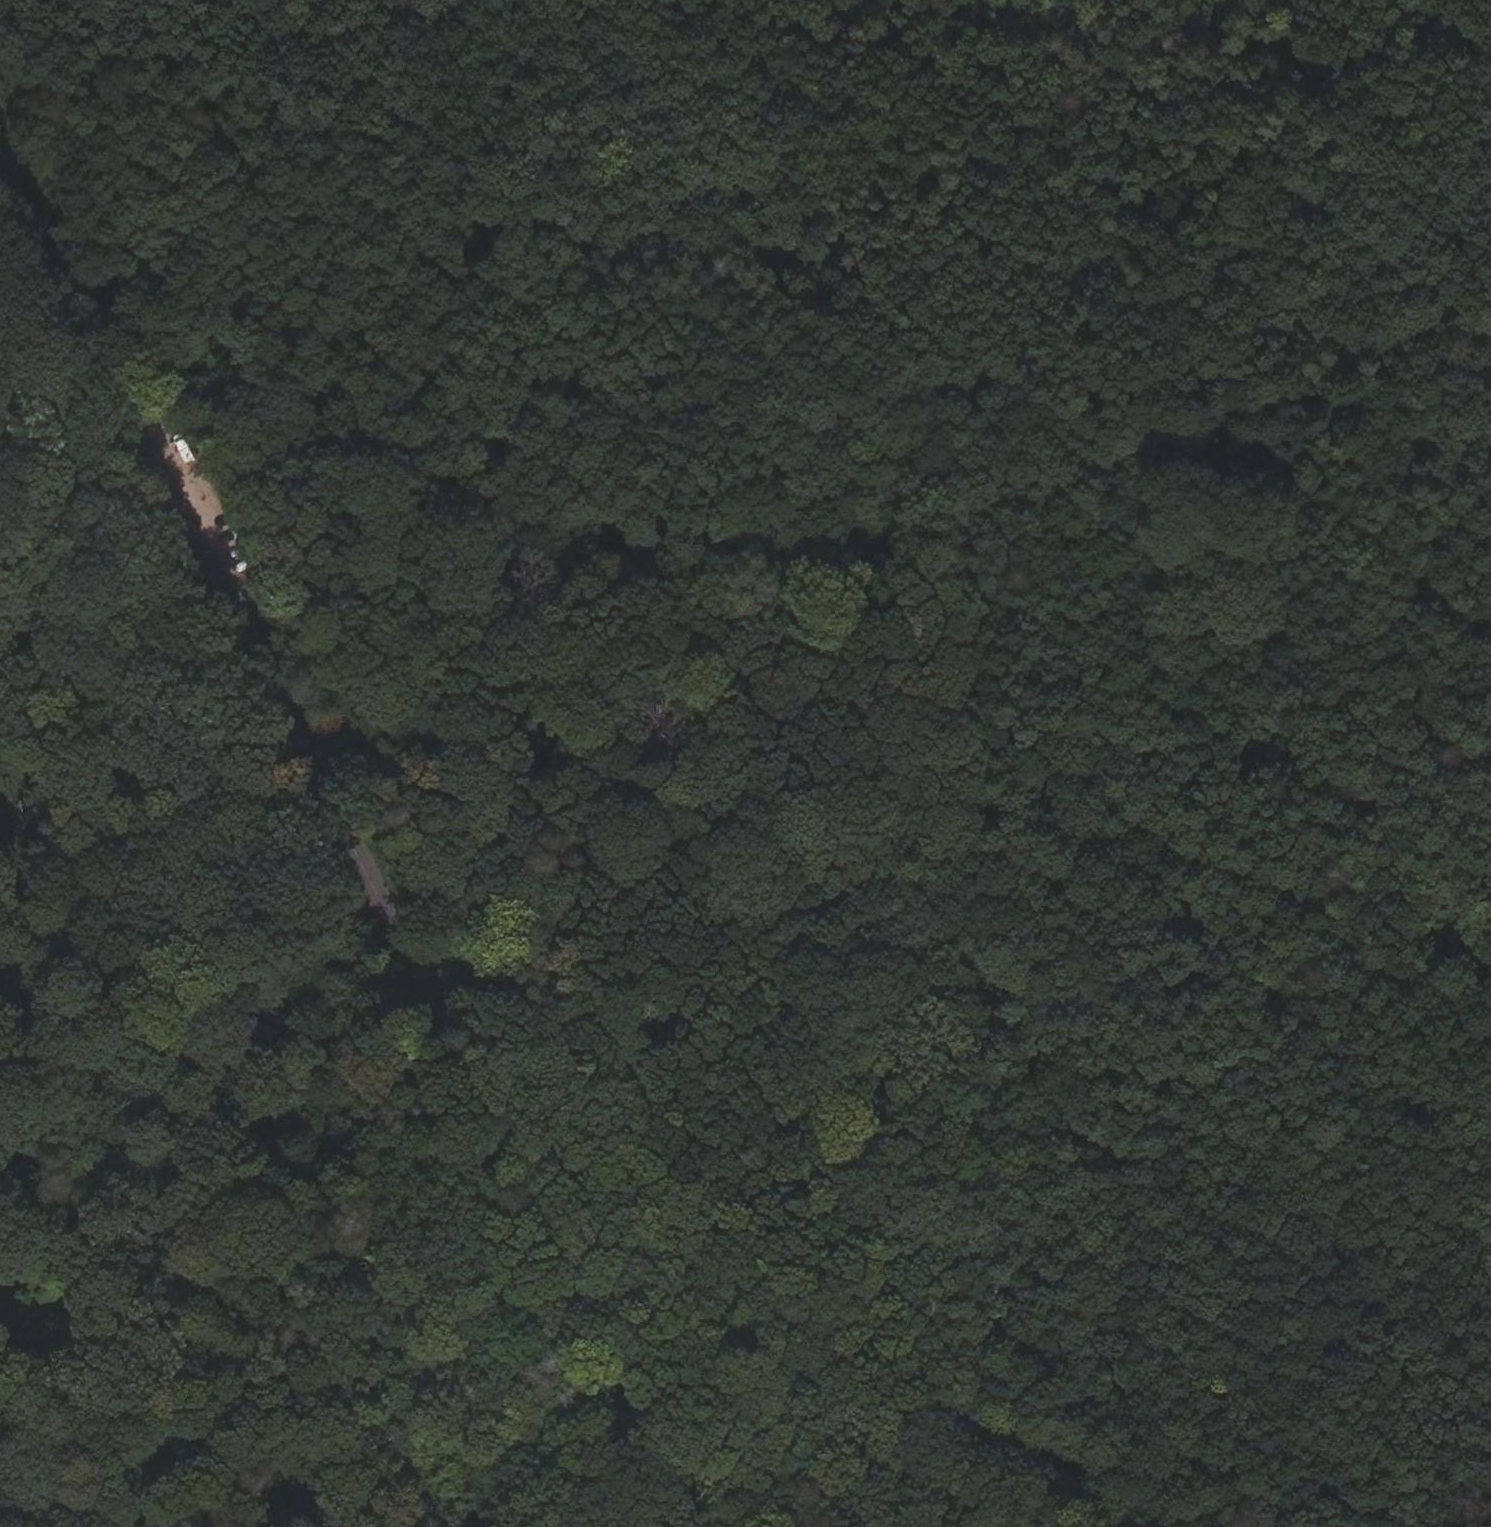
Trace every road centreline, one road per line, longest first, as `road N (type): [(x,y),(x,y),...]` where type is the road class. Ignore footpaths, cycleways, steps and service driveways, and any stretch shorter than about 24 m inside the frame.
road 1 (unclassified): [(0,144),(130,391),(520,1202),(718,1526)]

